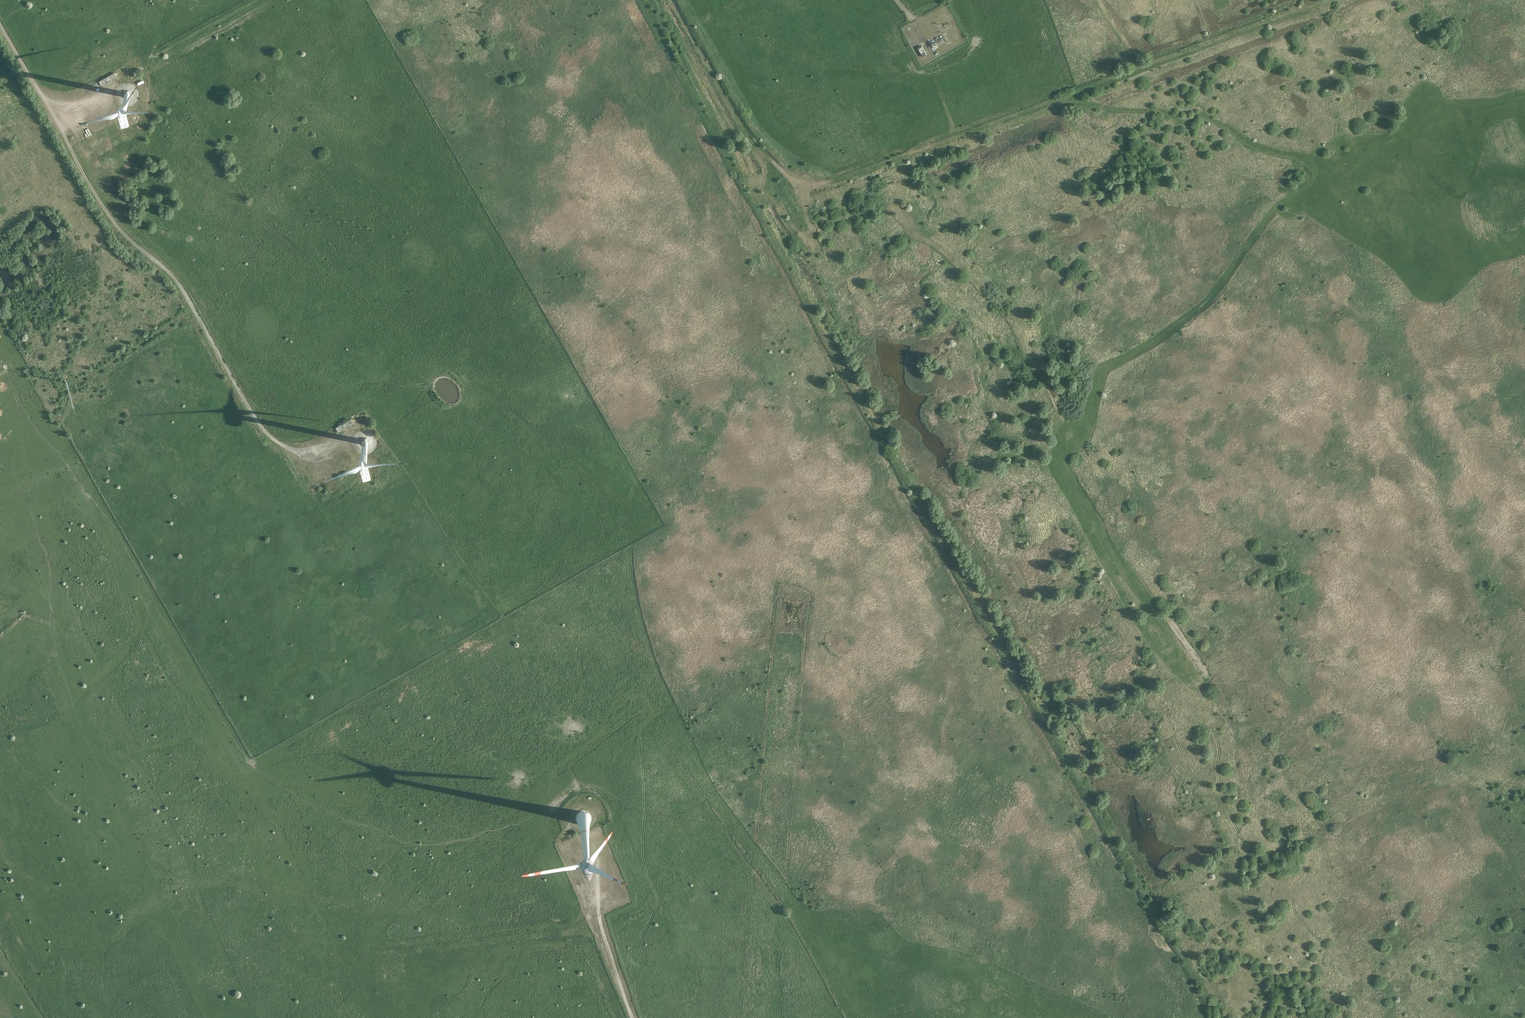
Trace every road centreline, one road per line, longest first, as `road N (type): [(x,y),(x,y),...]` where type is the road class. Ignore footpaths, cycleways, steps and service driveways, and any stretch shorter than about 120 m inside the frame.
road 1 (track): [(670,0),(753,143),(800,180),(821,181),(1325,0)]
road 2 (track): [(0,25),(116,230),(174,277),(252,419),(297,450),(325,453),(362,437)]
road 3 (track): [(598,931),(380,956)]
road 4 (track): [(575,864),(634,1017)]
road 5 (track): [(81,379),(193,311)]

